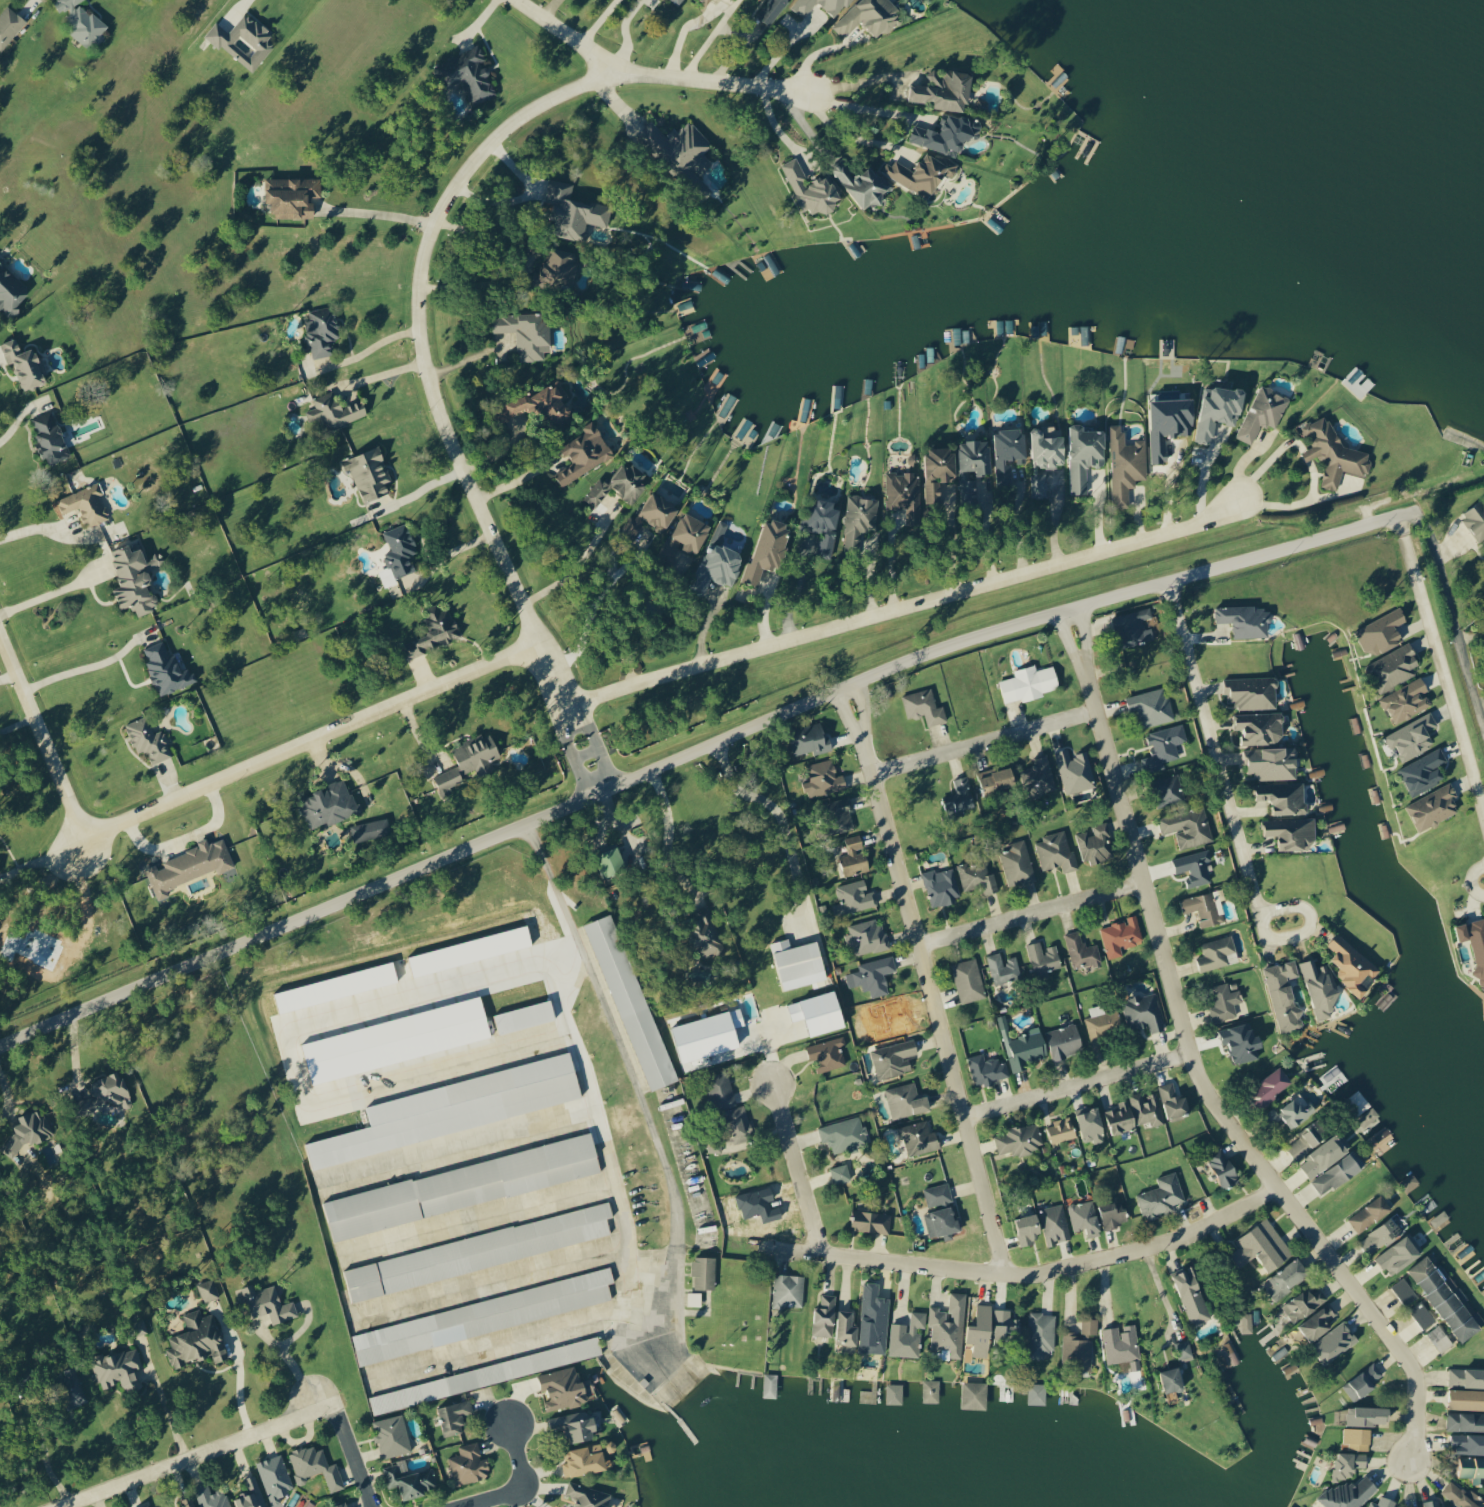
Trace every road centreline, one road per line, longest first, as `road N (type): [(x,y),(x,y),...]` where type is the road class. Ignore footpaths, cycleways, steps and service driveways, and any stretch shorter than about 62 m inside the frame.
road 1 (residential): [(0,1053),(894,661),(1013,620),(1425,508)]
road 2 (residential): [(605,786),(446,411),(425,310),(431,261),(472,169),(508,130),(551,101),(647,73),(808,93)]
road 3 (residential): [(0,626),(90,839),(106,842),(545,650)]
road 4 (residential): [(1240,501),(1199,523),(569,706)]
road 5 (residential): [(1281,1186),(1199,1075),(1067,606)]
road 6 (residential): [(1008,1274),(847,681)]
road 7 (residential): [(667,1340),(669,1192),(524,822)]
road 8 (residential): [(770,1241),(1025,1276),(1185,1236),(1281,1186)]
road 9 (residential): [(1178,575),(1269,915),(1292,918)]
road 10 (residential): [(1281,1186),(1416,1367),(1413,1453)]
road 11 (residential): [(58,1506),(337,1405)]
road 12 (residential): [(1403,514),(1483,781)]
road 13 (residential): [(965,1116),(1193,1051)]
road 14 (residential): [(918,944),(1144,881)]
road 15 (residential): [(871,773),(1096,710)]
road 16 (residential): [(1483,716),(1425,508)]
road 17 (residential): [(8,155),(119,0)]
road 18 (residential): [(831,1250),(775,1083)]
road 19 (residential): [(449,1506),(527,1484),(511,1414)]

